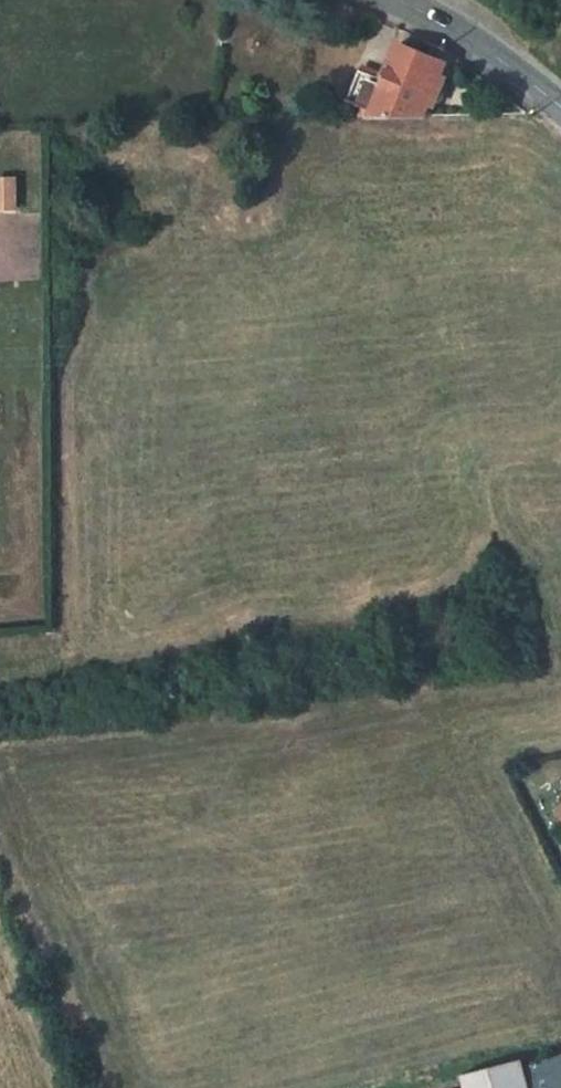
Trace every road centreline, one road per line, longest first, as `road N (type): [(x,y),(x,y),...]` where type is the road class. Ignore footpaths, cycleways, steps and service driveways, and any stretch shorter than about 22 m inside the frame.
road 1 (secondary): [(402,0),(455,25),(560,105)]

